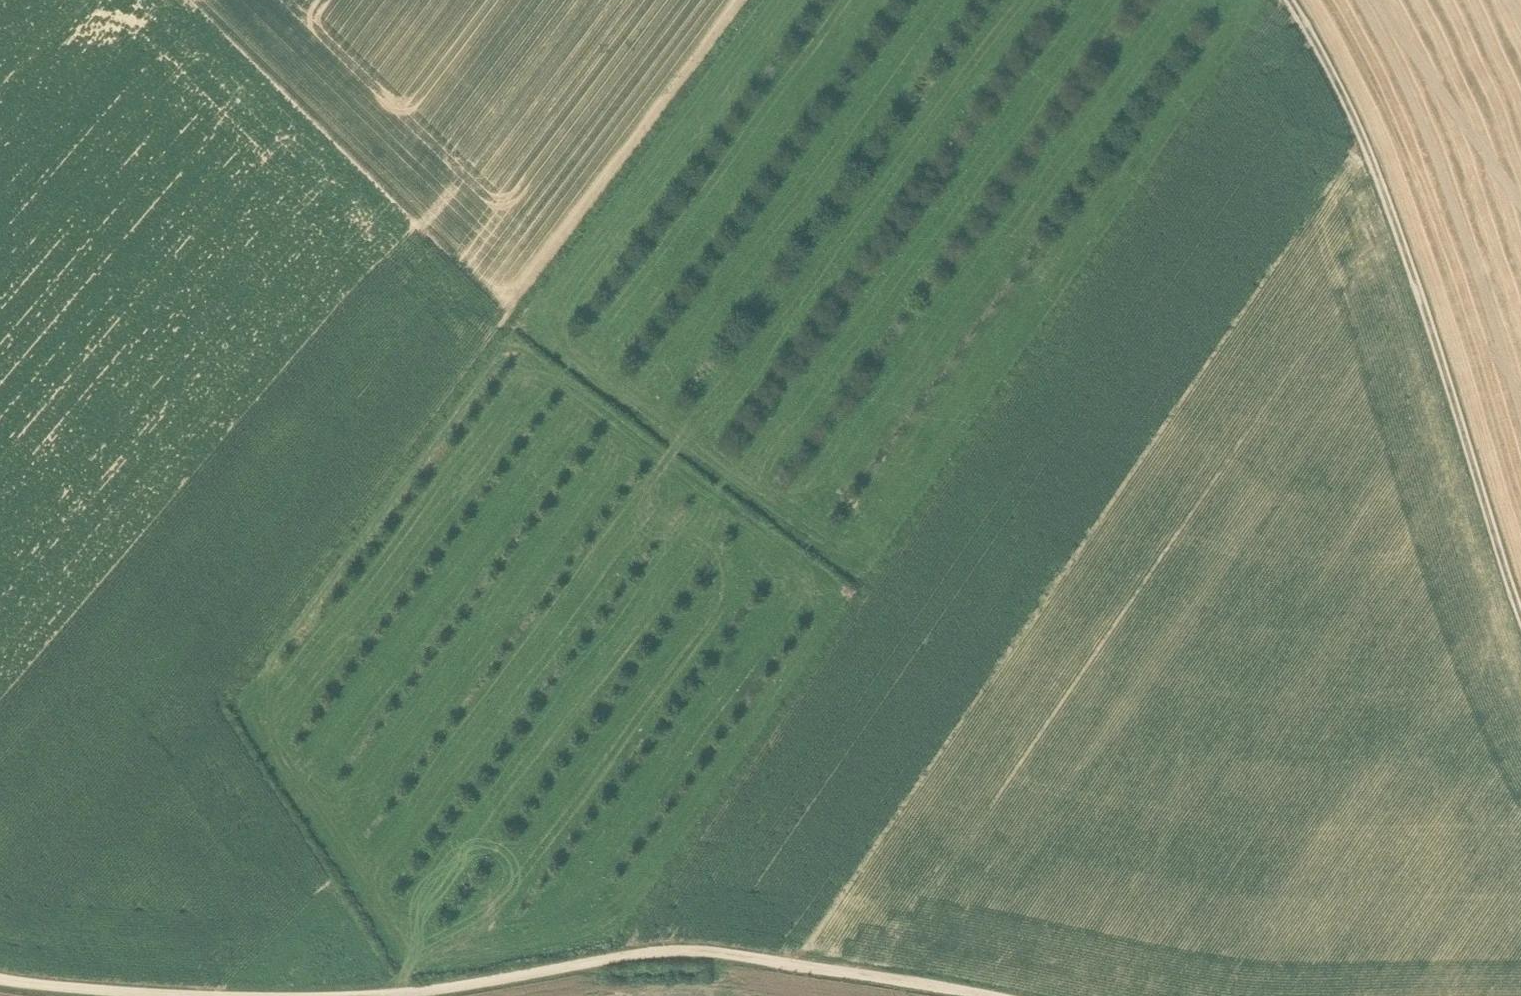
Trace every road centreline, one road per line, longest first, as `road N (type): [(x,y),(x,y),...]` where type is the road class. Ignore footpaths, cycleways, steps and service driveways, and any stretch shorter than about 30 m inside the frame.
road 1 (track): [(1285,0),(1386,202),(1520,625)]
road 2 (track): [(989,995),(684,952),(363,995)]
road 3 (track): [(199,995),(0,979)]

